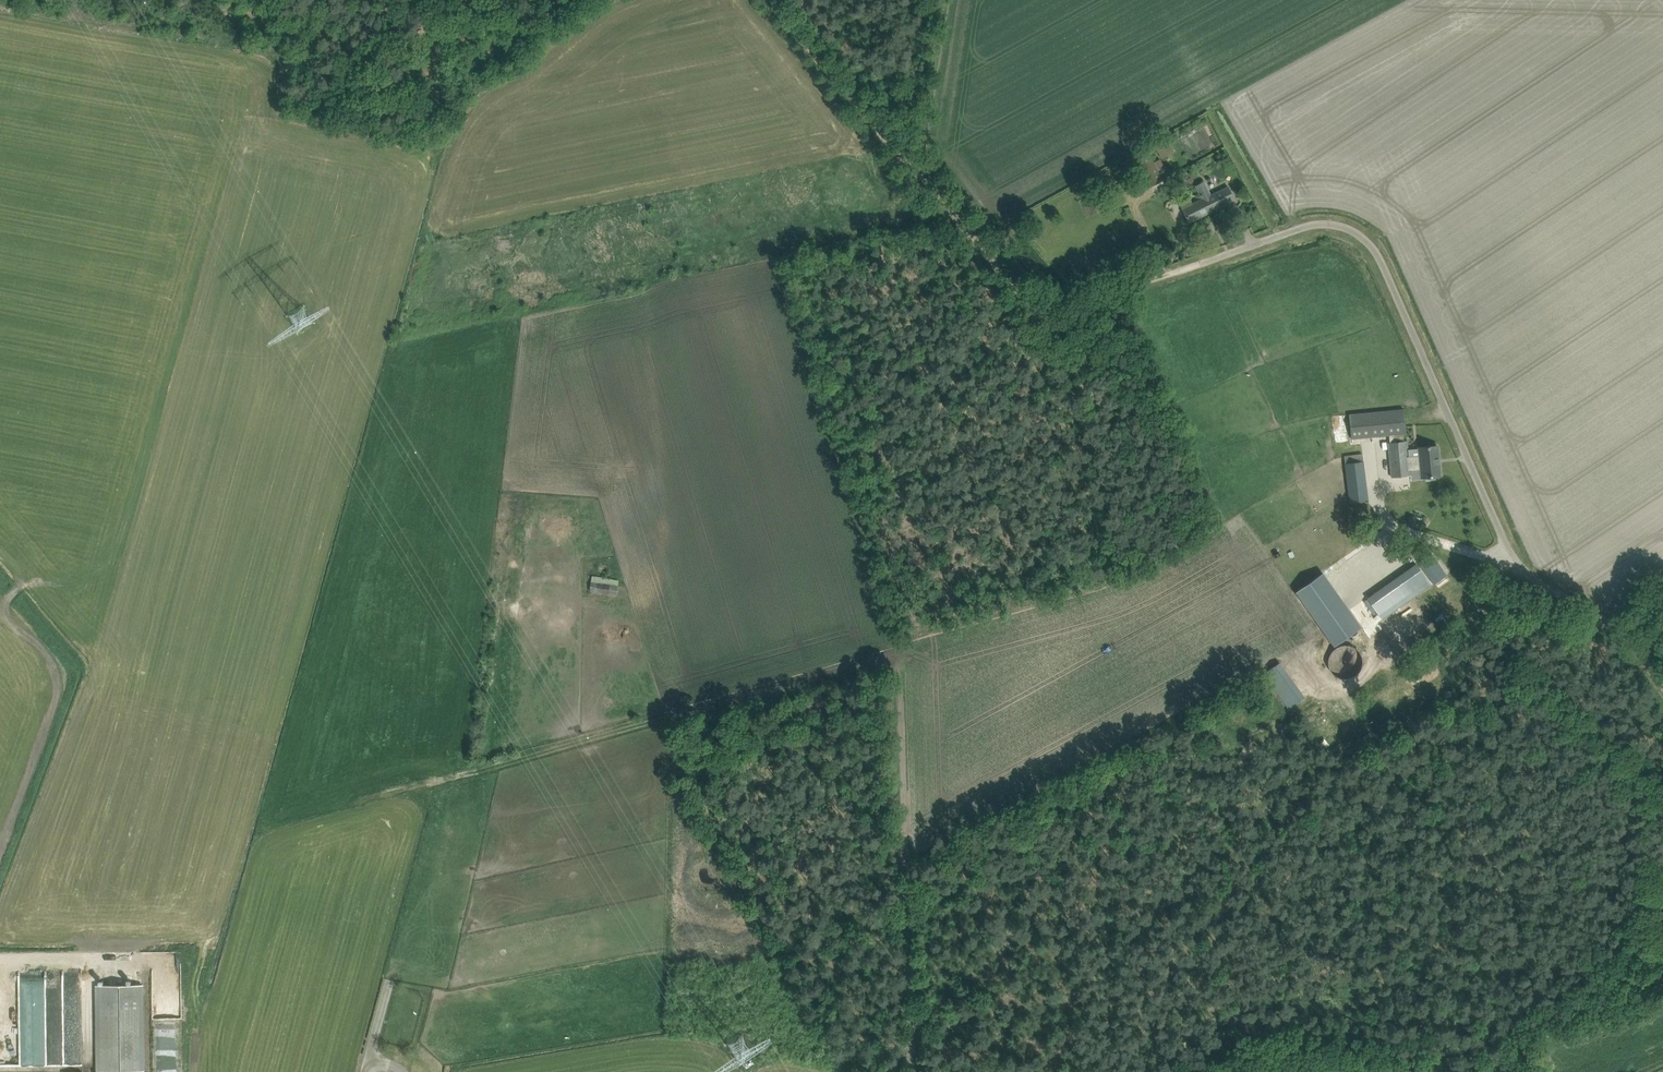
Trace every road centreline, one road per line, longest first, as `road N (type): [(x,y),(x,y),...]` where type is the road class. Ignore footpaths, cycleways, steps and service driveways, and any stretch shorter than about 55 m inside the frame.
road 1 (track): [(519,760),(689,711),(869,668),(892,670),(901,701),(910,1071)]
road 2 (unclassified): [(1662,689),(1623,635),(1535,582),(1515,560),(1376,247),(1357,230),(1304,228),(1199,265)]
road 3 (track): [(771,0),(1035,317),(1066,322),(1147,280),(1199,265)]
road 4 (track): [(1124,292),(1213,528)]
road 5 (track): [(208,0),(148,26),(0,1)]
road 6 (track): [(165,959),(0,958)]
road 7 (track): [(478,0),(425,102),(431,147)]

